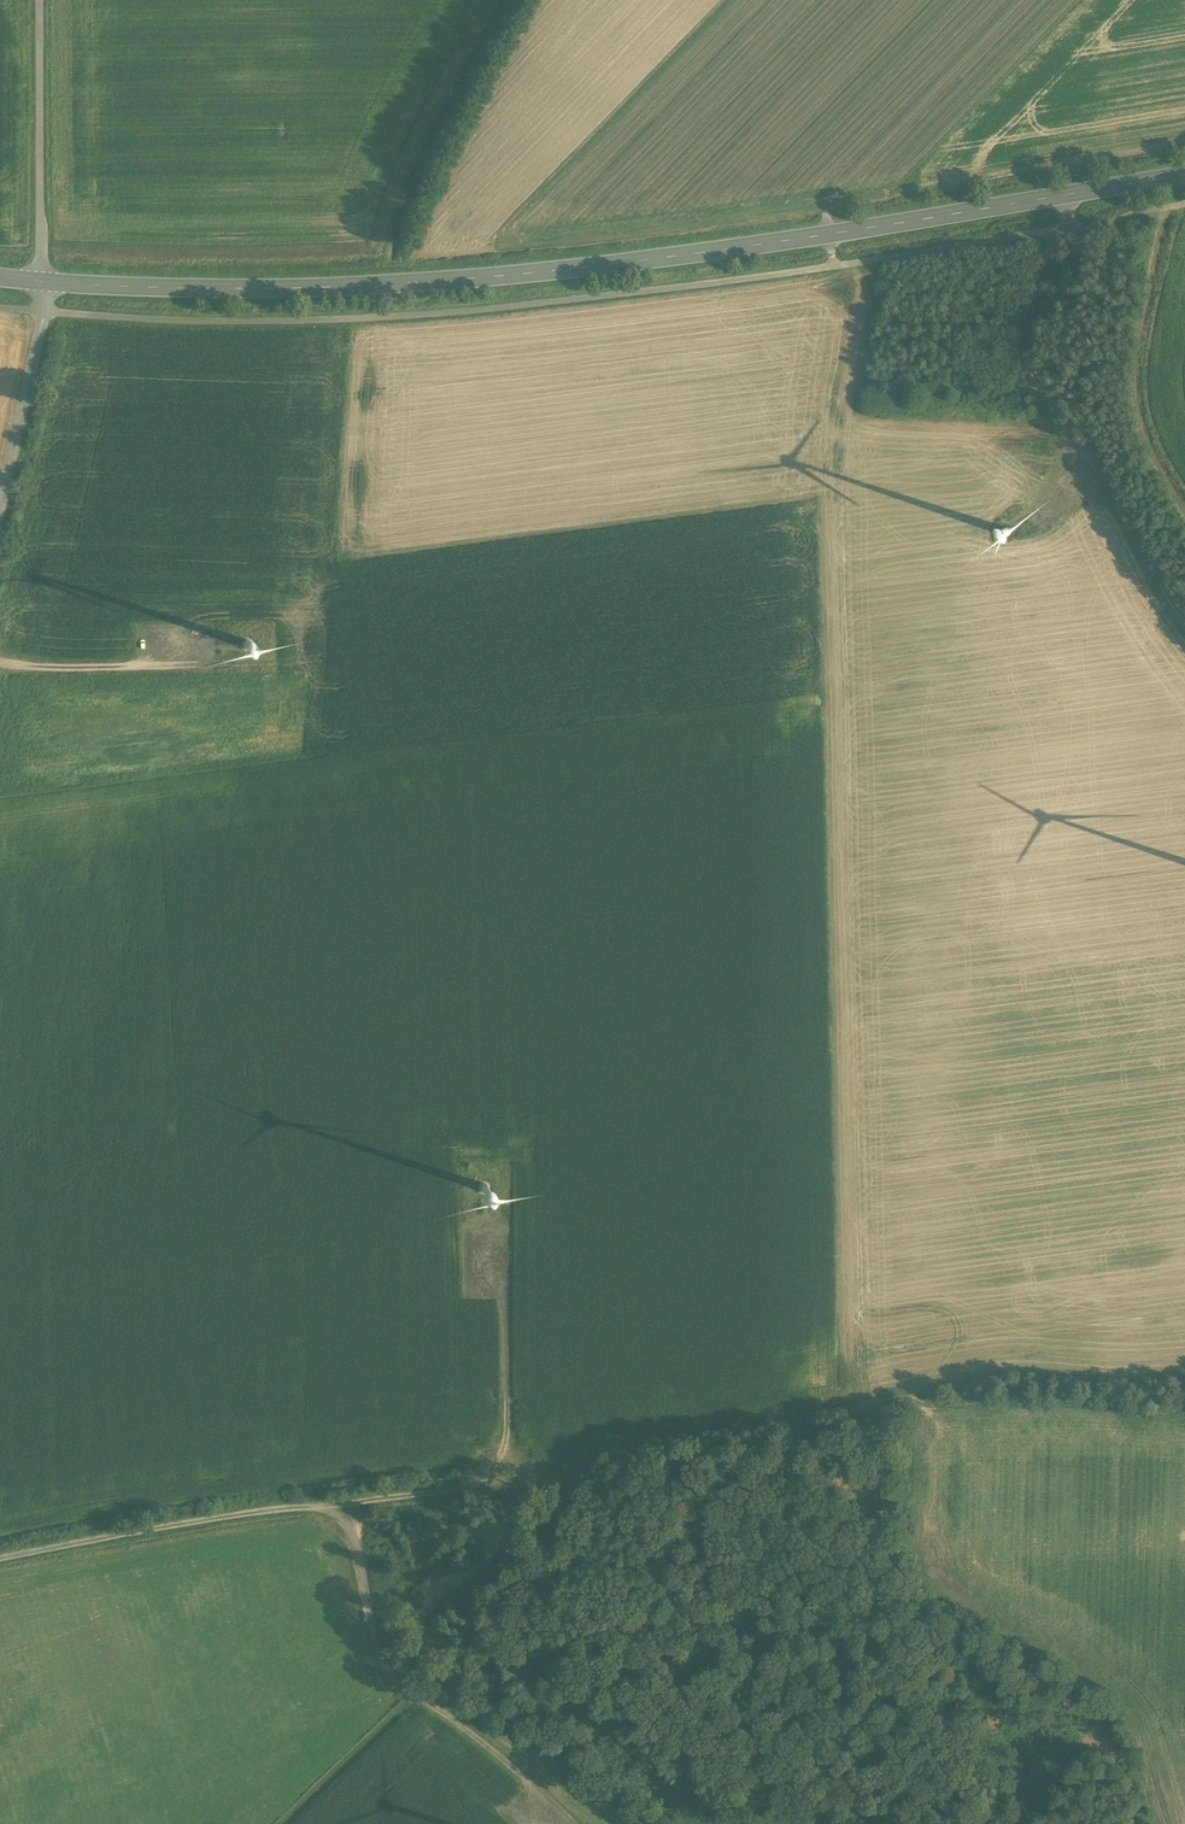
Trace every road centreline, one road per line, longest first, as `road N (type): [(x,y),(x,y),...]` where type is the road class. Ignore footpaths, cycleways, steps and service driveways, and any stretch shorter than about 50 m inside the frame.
road 1 (track): [(0,1557),(165,1525),(565,1476),(1013,1373),(1102,1380),(1184,1375)]
road 2 (primary): [(1184,174),(690,254),(510,274),(290,287),(44,281)]
road 3 (track): [(1001,1625),(490,1629),(468,1640),(284,1823)]
road 4 (track): [(732,1823),(597,1697),(479,1635)]
road 5 (unclassified): [(39,0),(44,281)]
road 6 (unclassified): [(0,510),(45,313),(44,281)]
road 7 (track): [(493,1486),(508,1441),(502,1293)]
road 8 (track): [(415,1696),(515,1768),(536,1794)]

